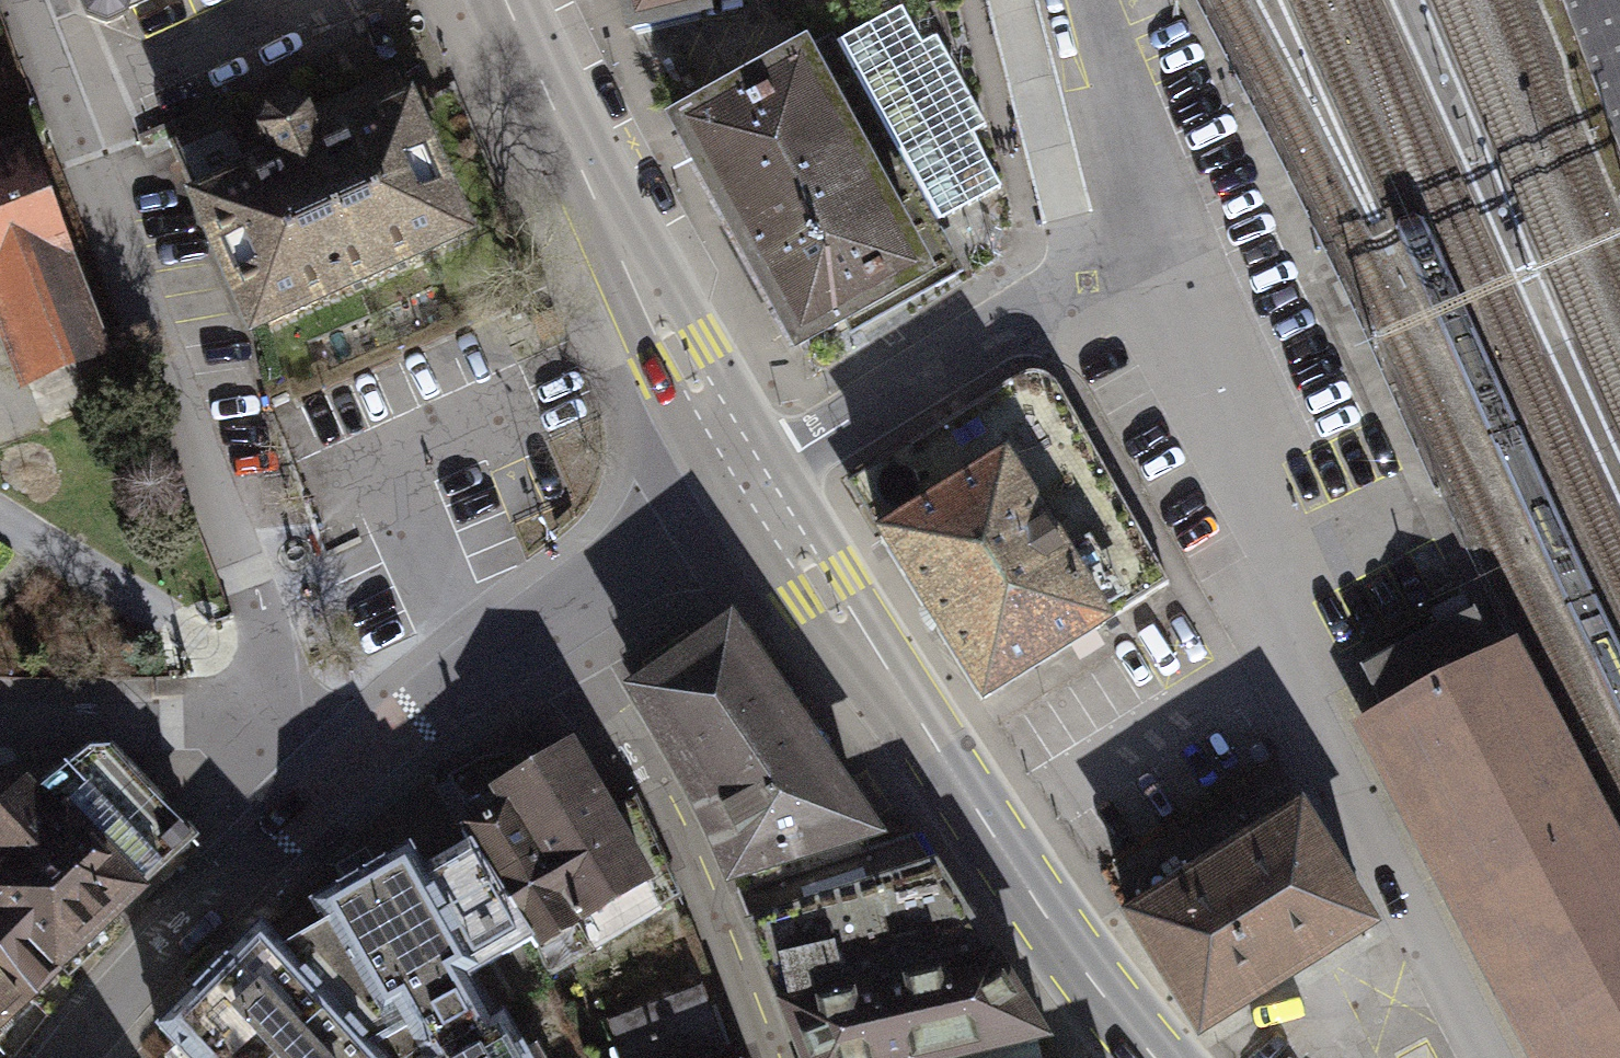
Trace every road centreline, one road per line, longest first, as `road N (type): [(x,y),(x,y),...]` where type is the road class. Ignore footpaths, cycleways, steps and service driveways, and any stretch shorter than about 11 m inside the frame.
road 1 (residential): [(1487,1057),(1284,660),(1273,543),(1160,266)]
road 2 (primary): [(748,481),(989,842),(1157,1057)]
road 3 (residential): [(85,96),(267,638),(285,722)]
road 4 (primary): [(508,0),(748,481)]
road 5 (residential): [(555,621),(654,792),(763,1057)]
road 6 (residential): [(748,481),(1039,306),(1160,266)]
road 7 (residential): [(70,1057),(103,1016),(340,779)]
road 8 (residential): [(285,722),(131,728),(0,714)]
road 9 (residential): [(1160,266),(1092,0)]
road 10 (residential): [(555,621),(340,779)]
road 11 (residential): [(85,96),(311,0)]
road 12 (residential): [(748,481),(555,621)]

